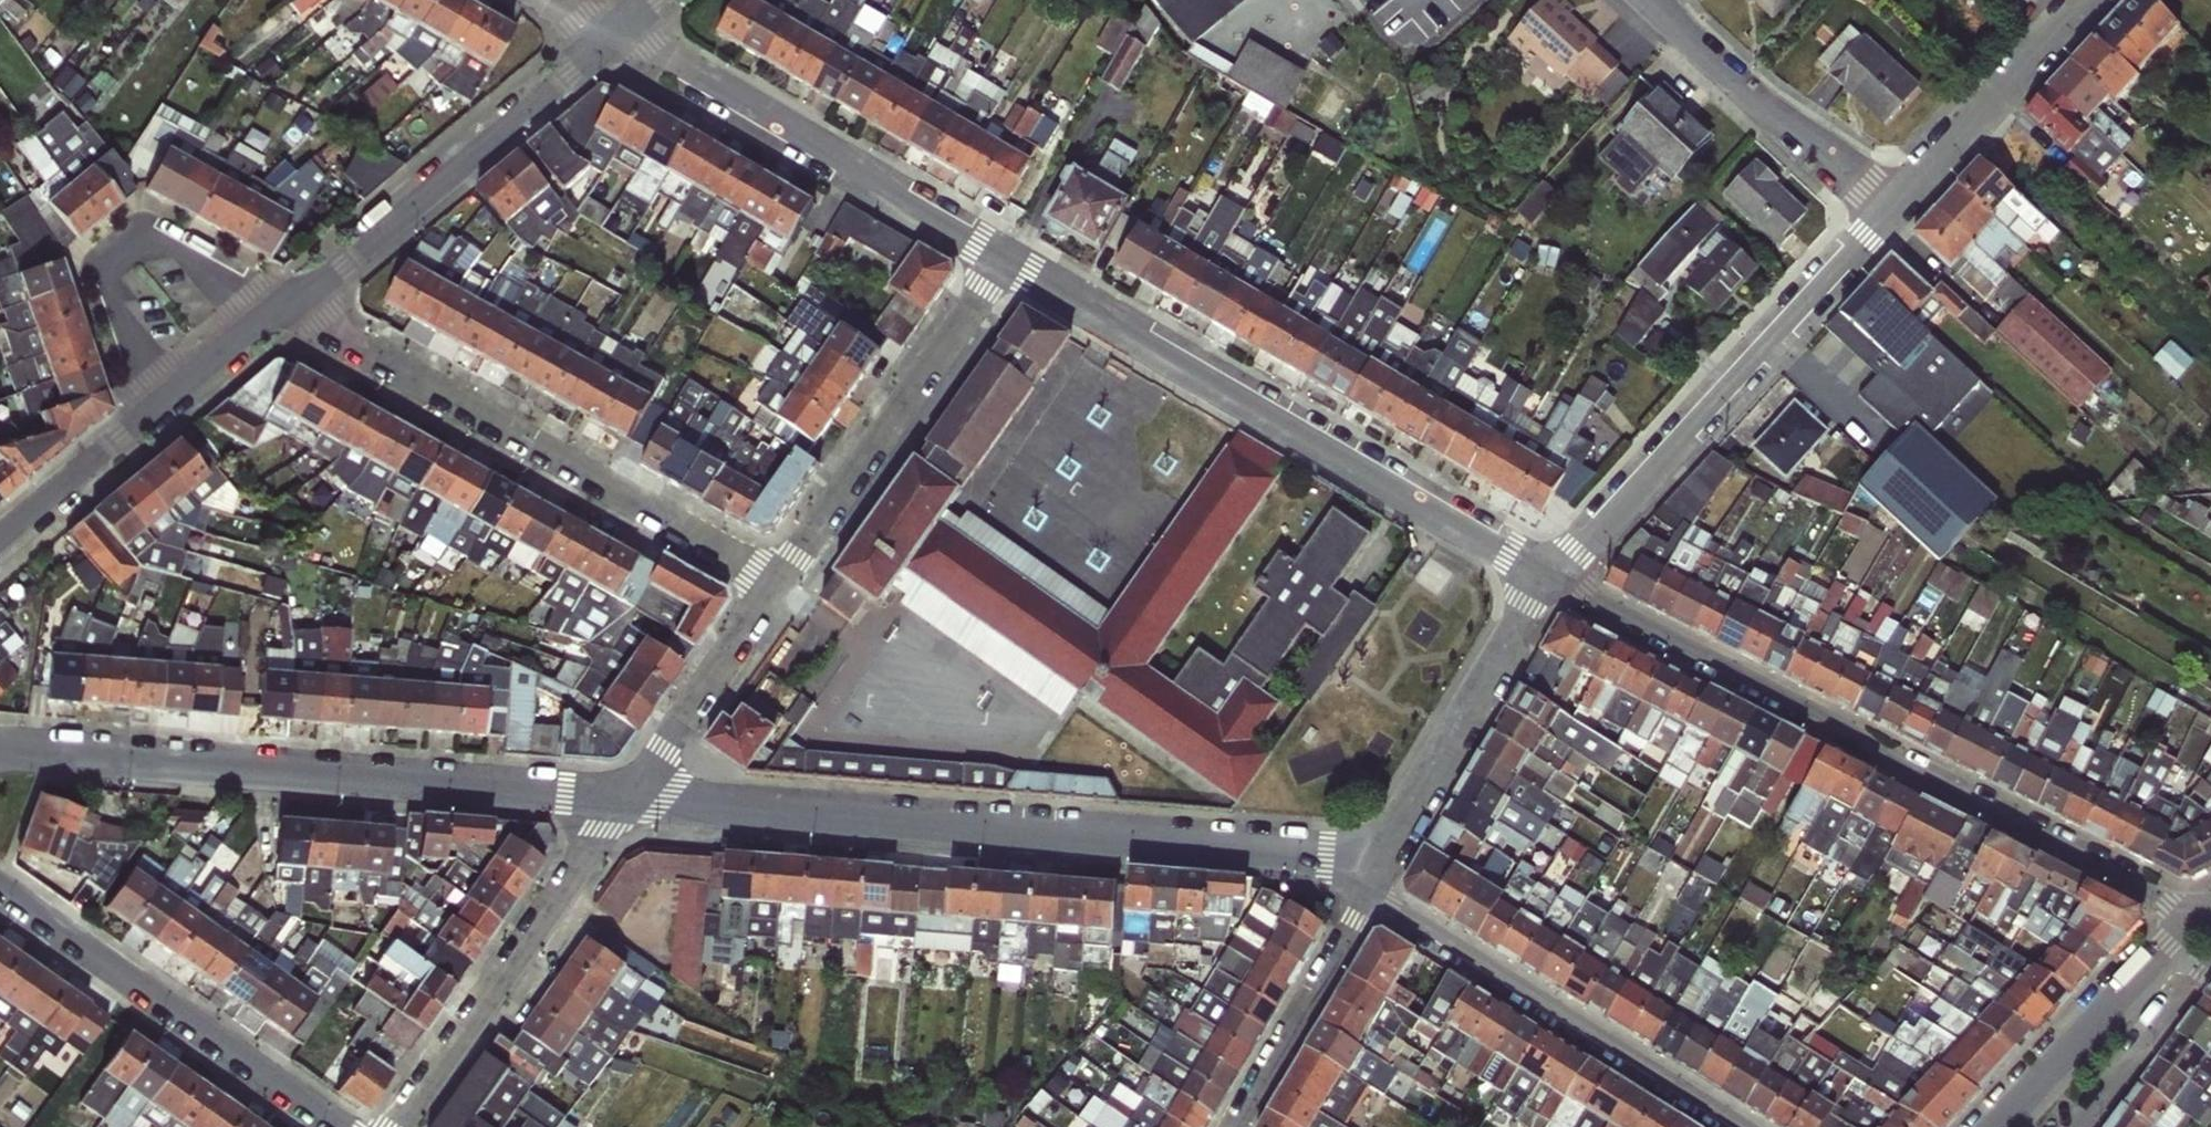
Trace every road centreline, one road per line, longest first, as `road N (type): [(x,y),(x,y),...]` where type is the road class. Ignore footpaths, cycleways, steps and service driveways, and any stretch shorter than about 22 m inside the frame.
road 1 (residential): [(628,797),(1326,858),(1371,887)]
road 2 (residential): [(2191,917),(1547,575)]
road 3 (residential): [(0,747),(628,797)]
road 4 (residential): [(1547,575),(1002,264)]
road 5 (residential): [(770,584),(286,305)]
road 6 (residential): [(1901,218),(1547,575)]
road 7 (residential): [(1002,264),(907,210),(812,140),(613,32)]
road 8 (residential): [(1371,887),(1744,1126)]
road 9 (residential): [(613,32),(286,305)]
road 10 (residential): [(340,1126),(0,888)]
road 11 (residential): [(402,1126),(628,797)]
road 12 (residential): [(770,584),(1002,264)]
road 13 (residential): [(286,305),(147,233),(102,265),(157,405)]
road 14 (residential): [(1547,575),(1371,887)]
road 15 (residential): [(1901,218),(1668,0)]
road 16 (residential): [(2097,0),(1901,218)]
road 17 (residential): [(2191,917),(1994,1126)]
road 18 (residential): [(1371,887),(1233,1126)]
road 19 (residential): [(628,797),(770,584)]
road 20 (residential): [(2068,1126),(2210,953)]
road 21 (residential): [(157,405),(0,539)]
road 22 (residential): [(286,305),(157,405)]

